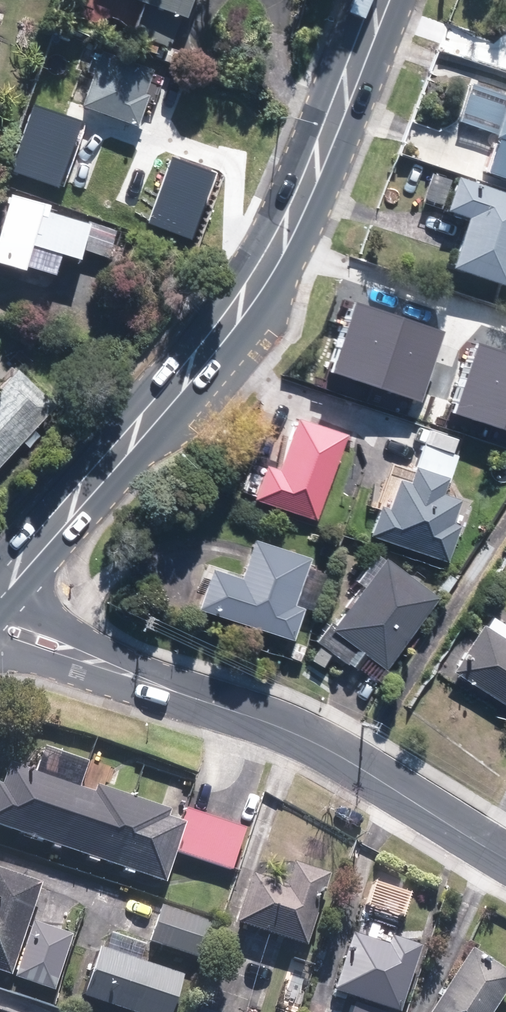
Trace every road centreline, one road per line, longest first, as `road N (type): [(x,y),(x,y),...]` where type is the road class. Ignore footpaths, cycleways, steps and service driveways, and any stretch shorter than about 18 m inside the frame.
road 1 (primary): [(0,584),(191,370),(243,300),(317,168),(382,0)]
road 2 (tertiary): [(505,856),(334,752),(122,672)]
road 3 (tertiary): [(0,594),(122,672)]
road 4 (tertiary): [(122,672),(0,651)]

